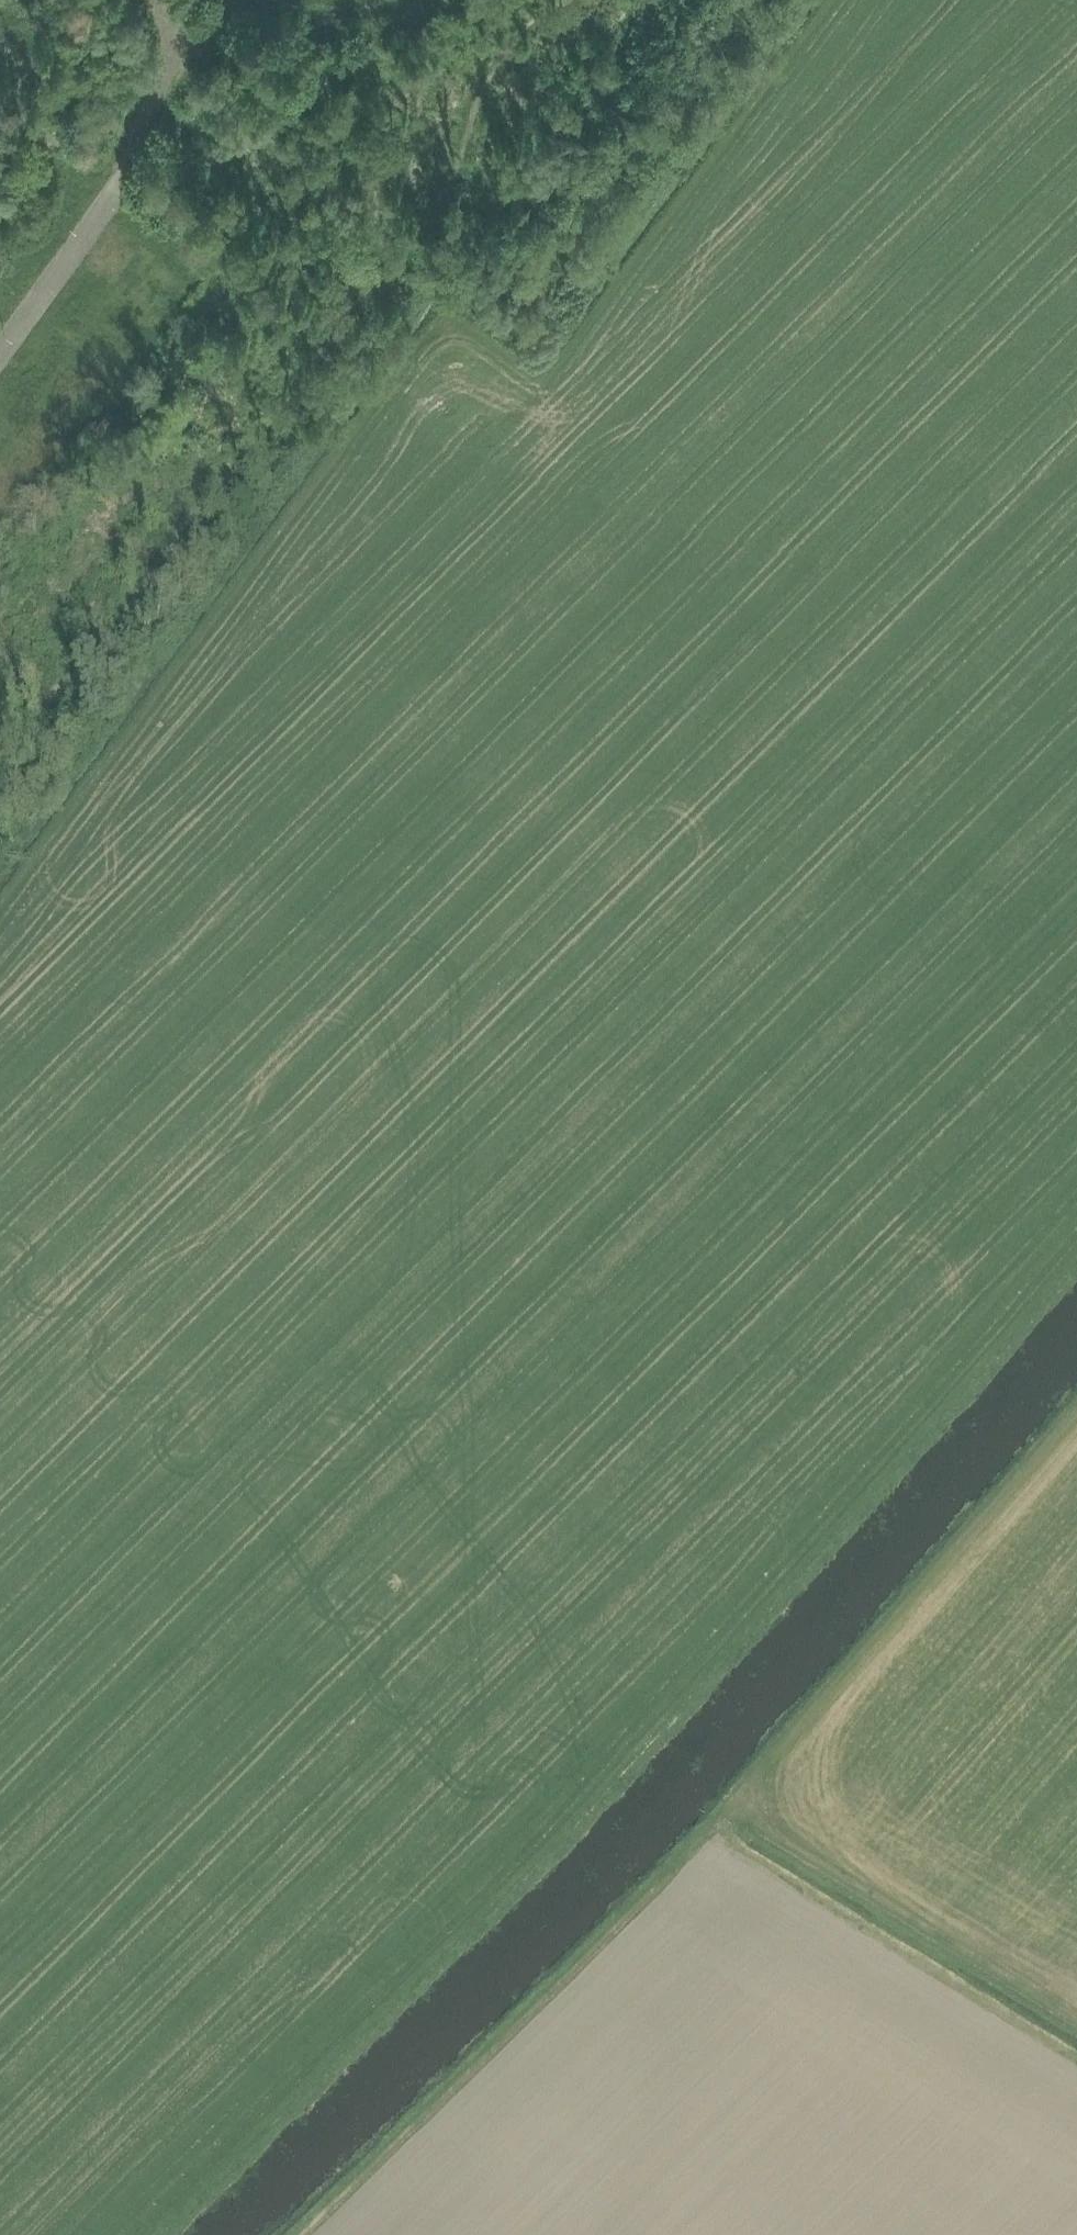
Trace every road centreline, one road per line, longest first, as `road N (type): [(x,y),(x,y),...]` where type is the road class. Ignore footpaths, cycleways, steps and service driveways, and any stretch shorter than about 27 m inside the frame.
road 1 (unclassified): [(0,353),(192,67),(193,32),(159,0)]

